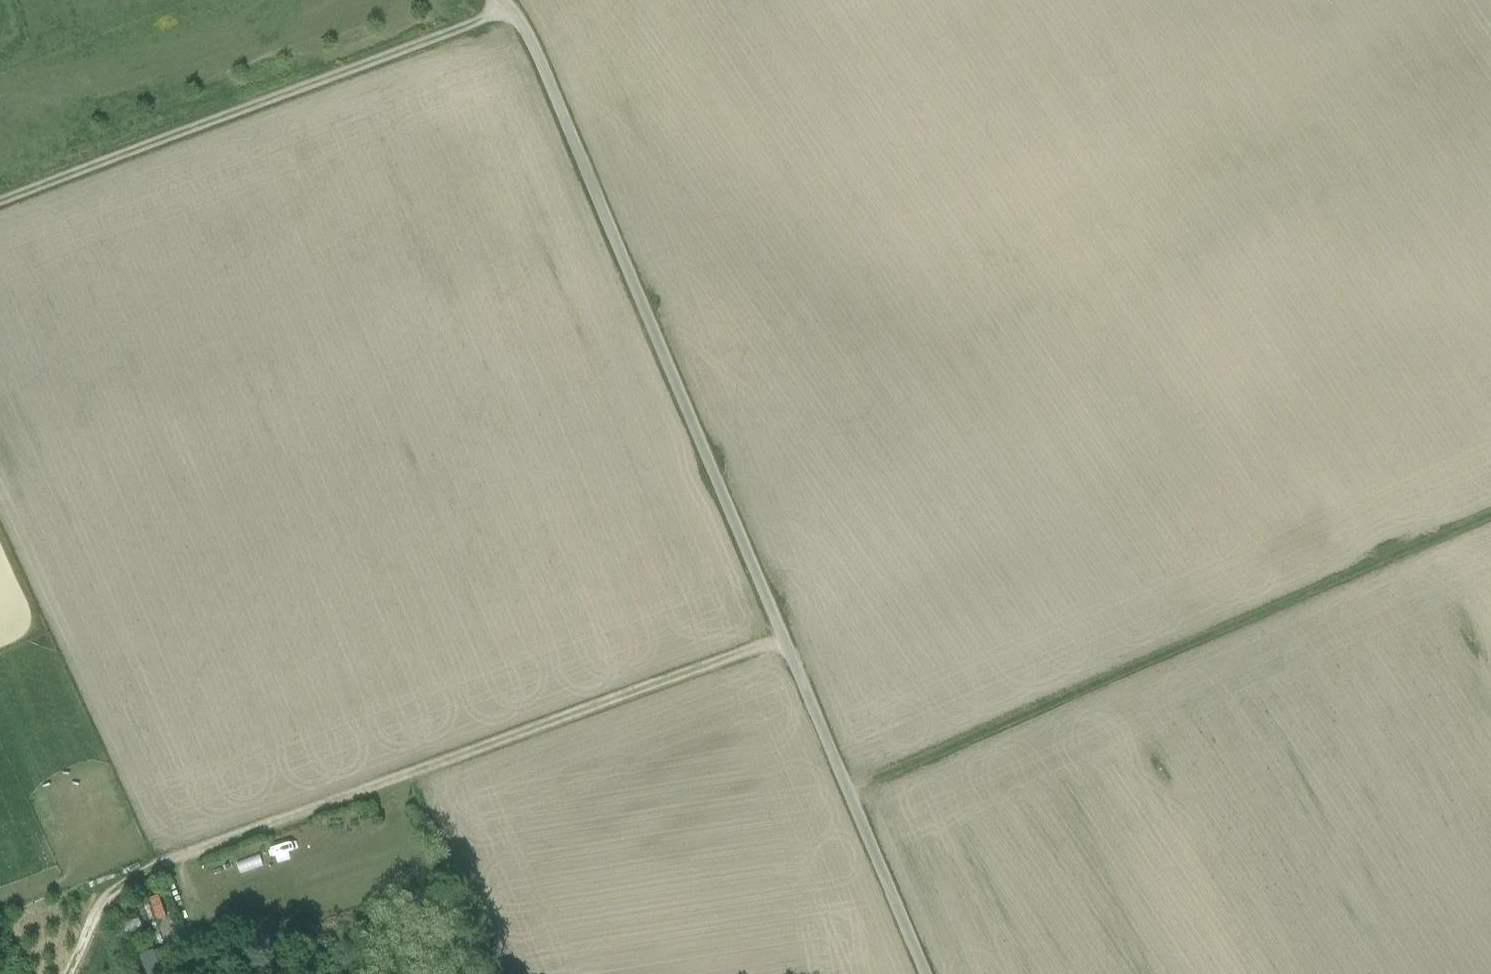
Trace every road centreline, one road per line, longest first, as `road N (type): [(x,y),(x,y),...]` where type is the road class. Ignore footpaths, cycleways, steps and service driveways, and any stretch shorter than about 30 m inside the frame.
road 1 (track): [(503,0),(529,36),(925,973)]
road 2 (track): [(781,633),(128,879)]
road 3 (track): [(512,8),(0,205)]

